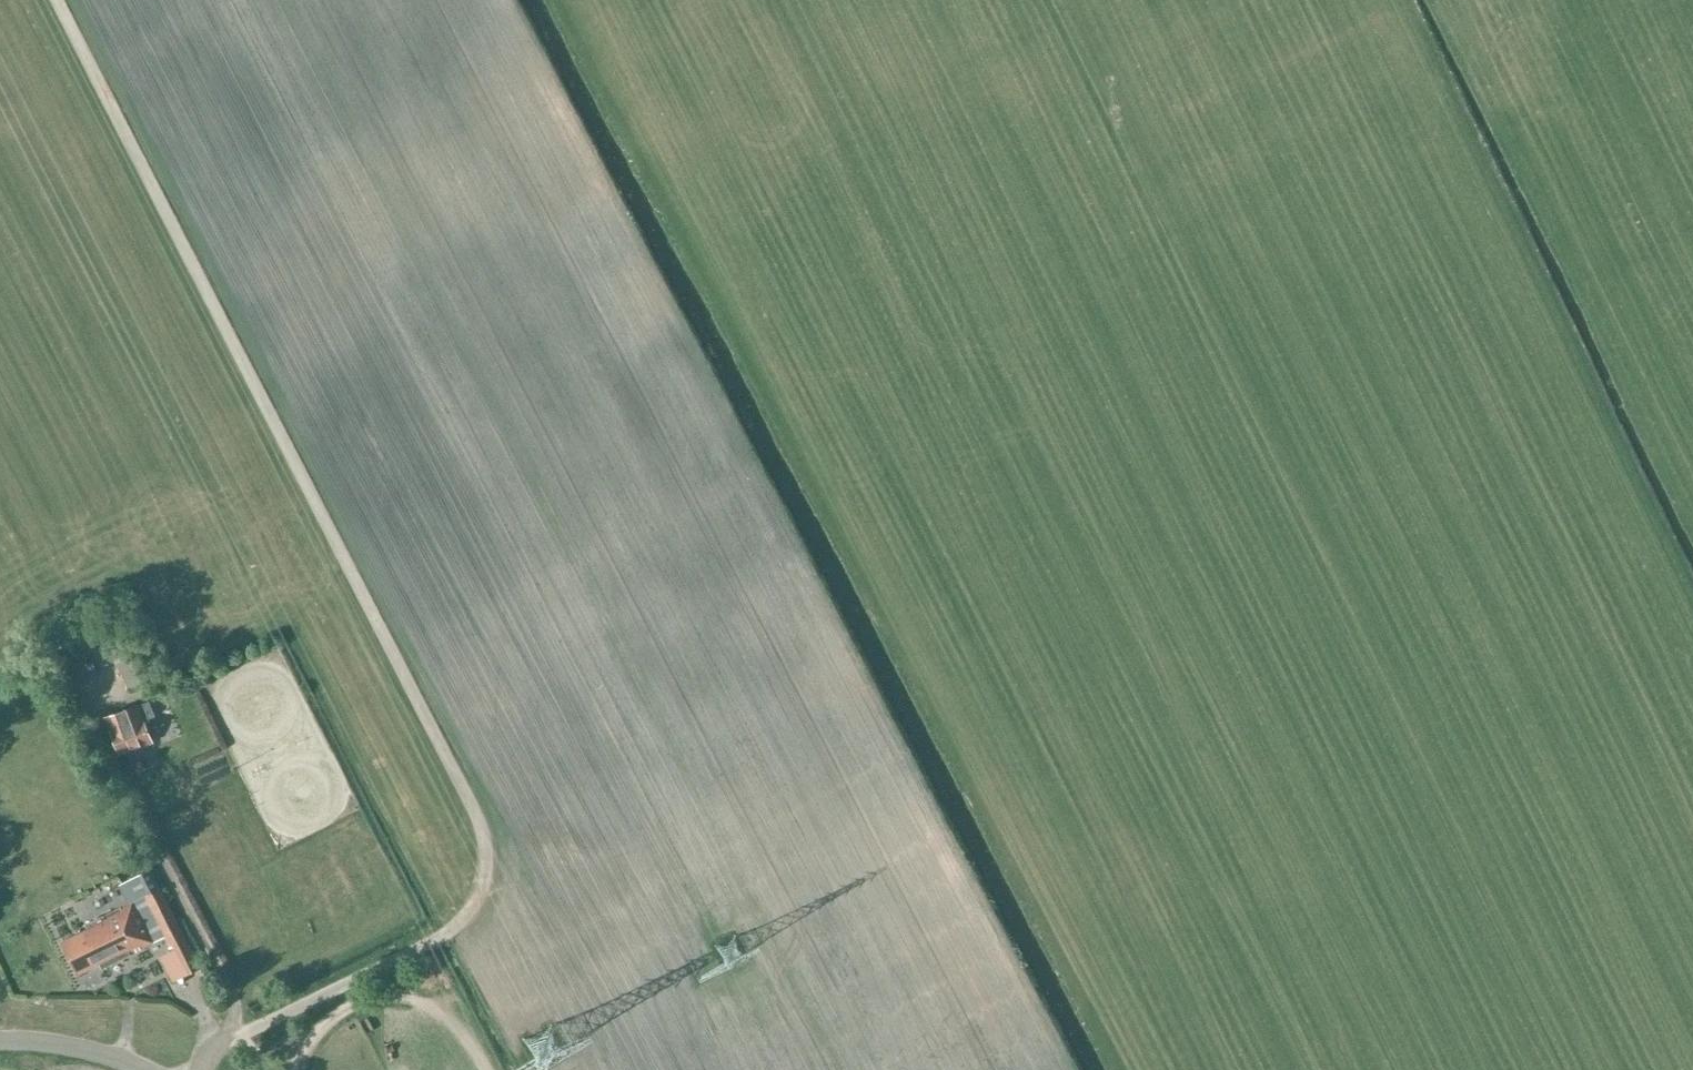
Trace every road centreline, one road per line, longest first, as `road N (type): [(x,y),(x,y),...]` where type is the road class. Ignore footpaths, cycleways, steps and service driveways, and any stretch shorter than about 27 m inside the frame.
road 1 (unclassified): [(0,1053),(150,1069)]

